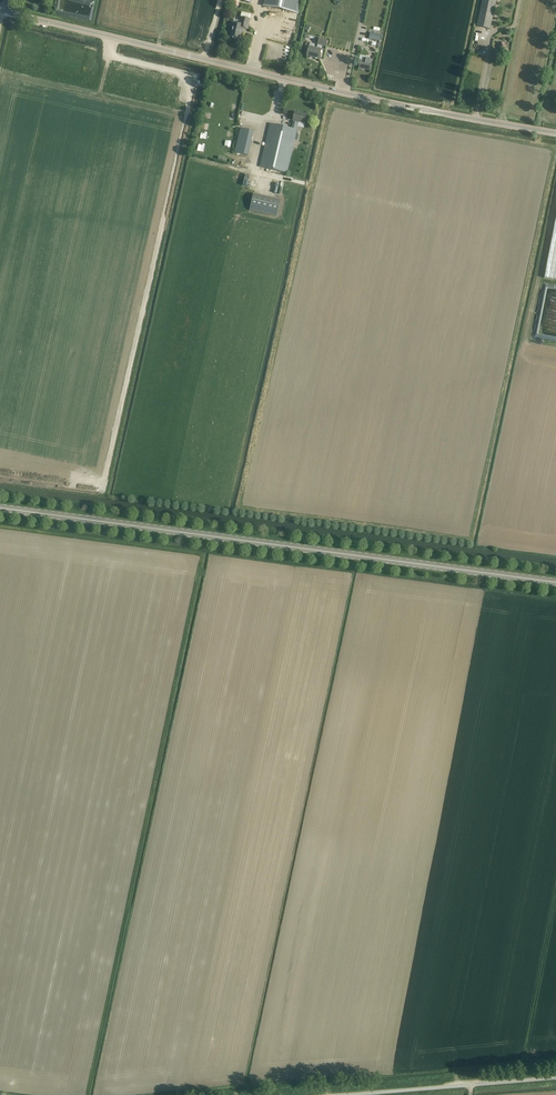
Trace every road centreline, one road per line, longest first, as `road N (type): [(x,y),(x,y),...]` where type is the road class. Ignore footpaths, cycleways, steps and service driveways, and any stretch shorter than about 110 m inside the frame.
road 1 (tertiary): [(555,133),(5,11)]
road 2 (primary): [(555,582),(0,508)]
road 3 (unclassified): [(555,1077),(345,1094)]

